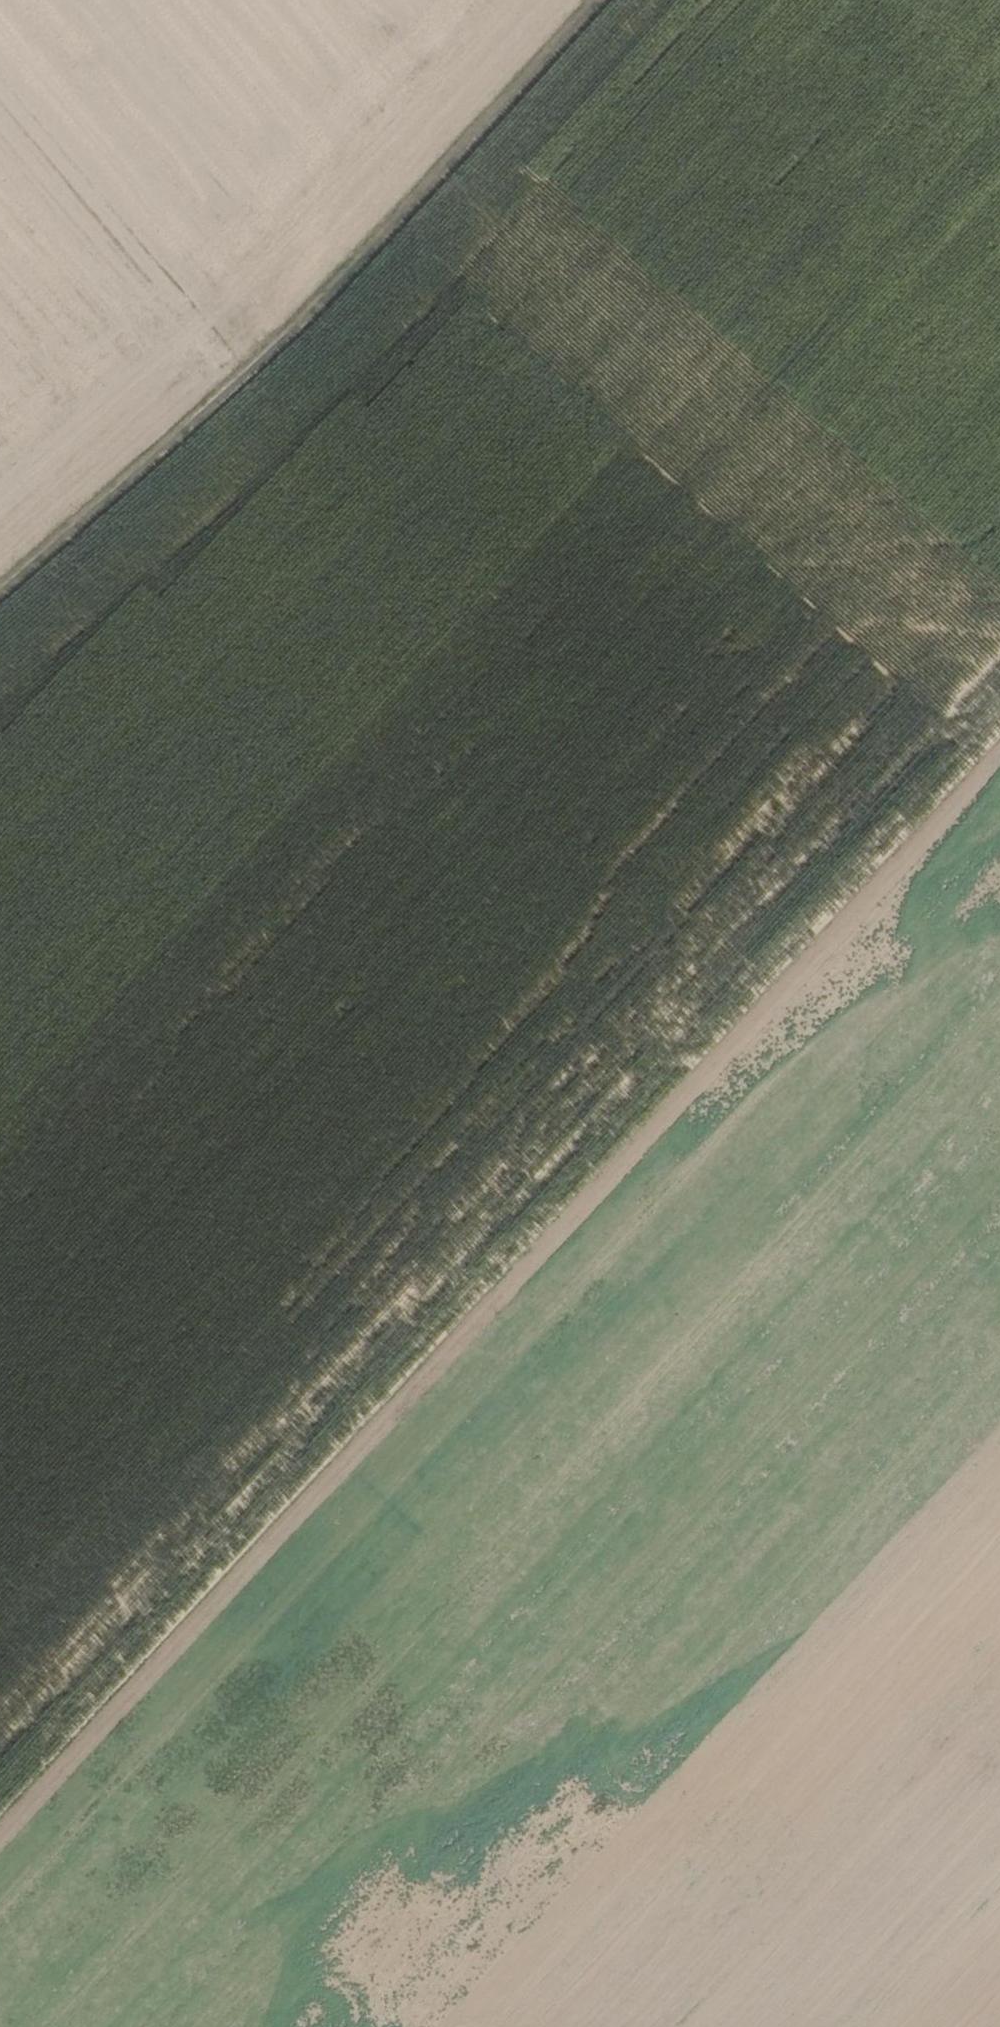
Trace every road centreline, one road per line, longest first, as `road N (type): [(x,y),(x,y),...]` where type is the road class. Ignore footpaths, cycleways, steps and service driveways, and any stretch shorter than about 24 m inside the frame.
road 1 (track): [(0,597),(246,381),(610,0)]

